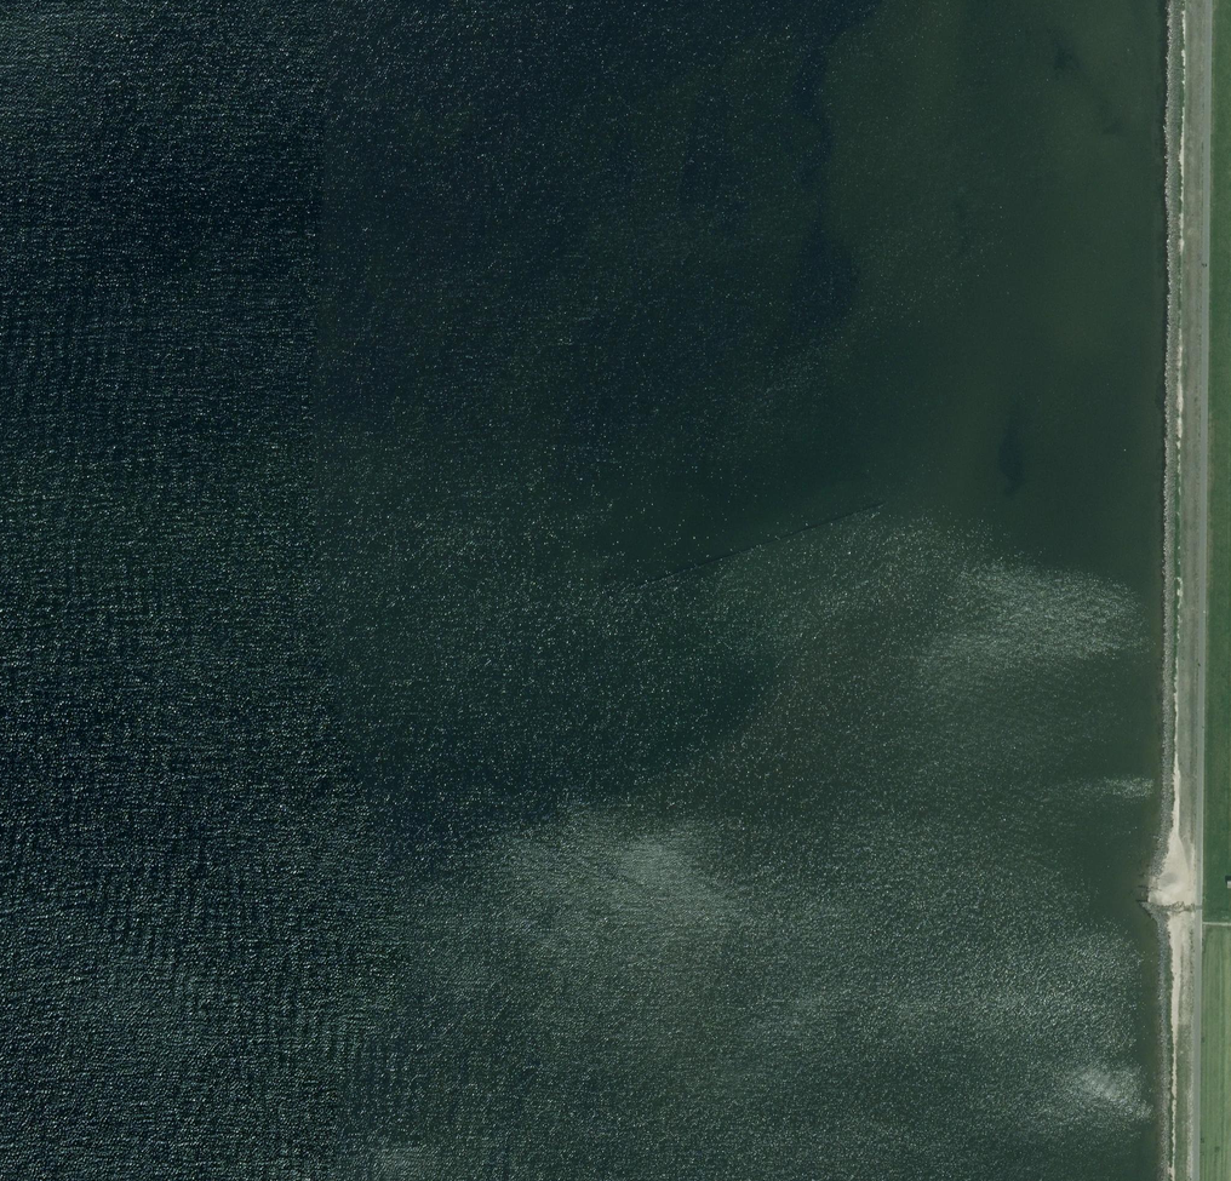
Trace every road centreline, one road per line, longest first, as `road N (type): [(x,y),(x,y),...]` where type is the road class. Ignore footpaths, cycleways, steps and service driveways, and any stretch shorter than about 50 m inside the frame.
road 1 (unclassified): [(1196,1180),(1207,0)]

